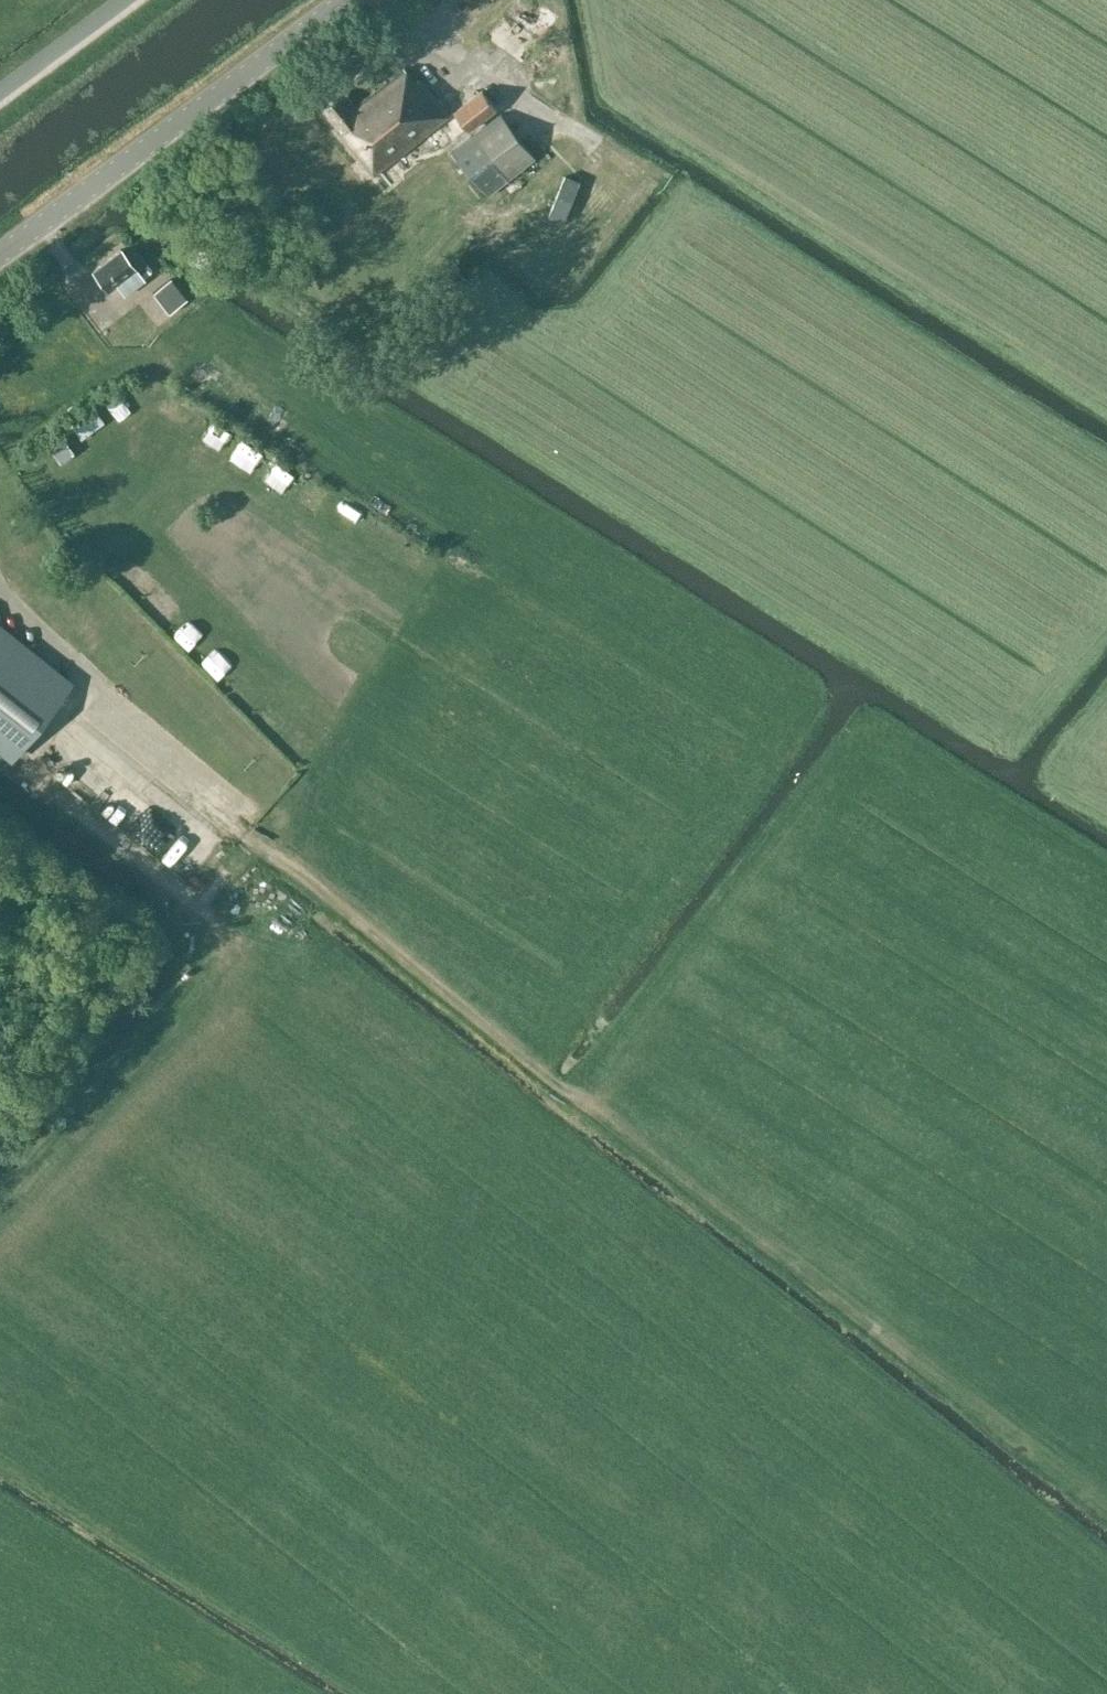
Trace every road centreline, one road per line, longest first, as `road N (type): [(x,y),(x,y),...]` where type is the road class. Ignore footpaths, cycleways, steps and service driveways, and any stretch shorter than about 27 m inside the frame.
road 1 (tertiary): [(0,254),(343,0)]
road 2 (unclassified): [(0,94),(124,0)]

